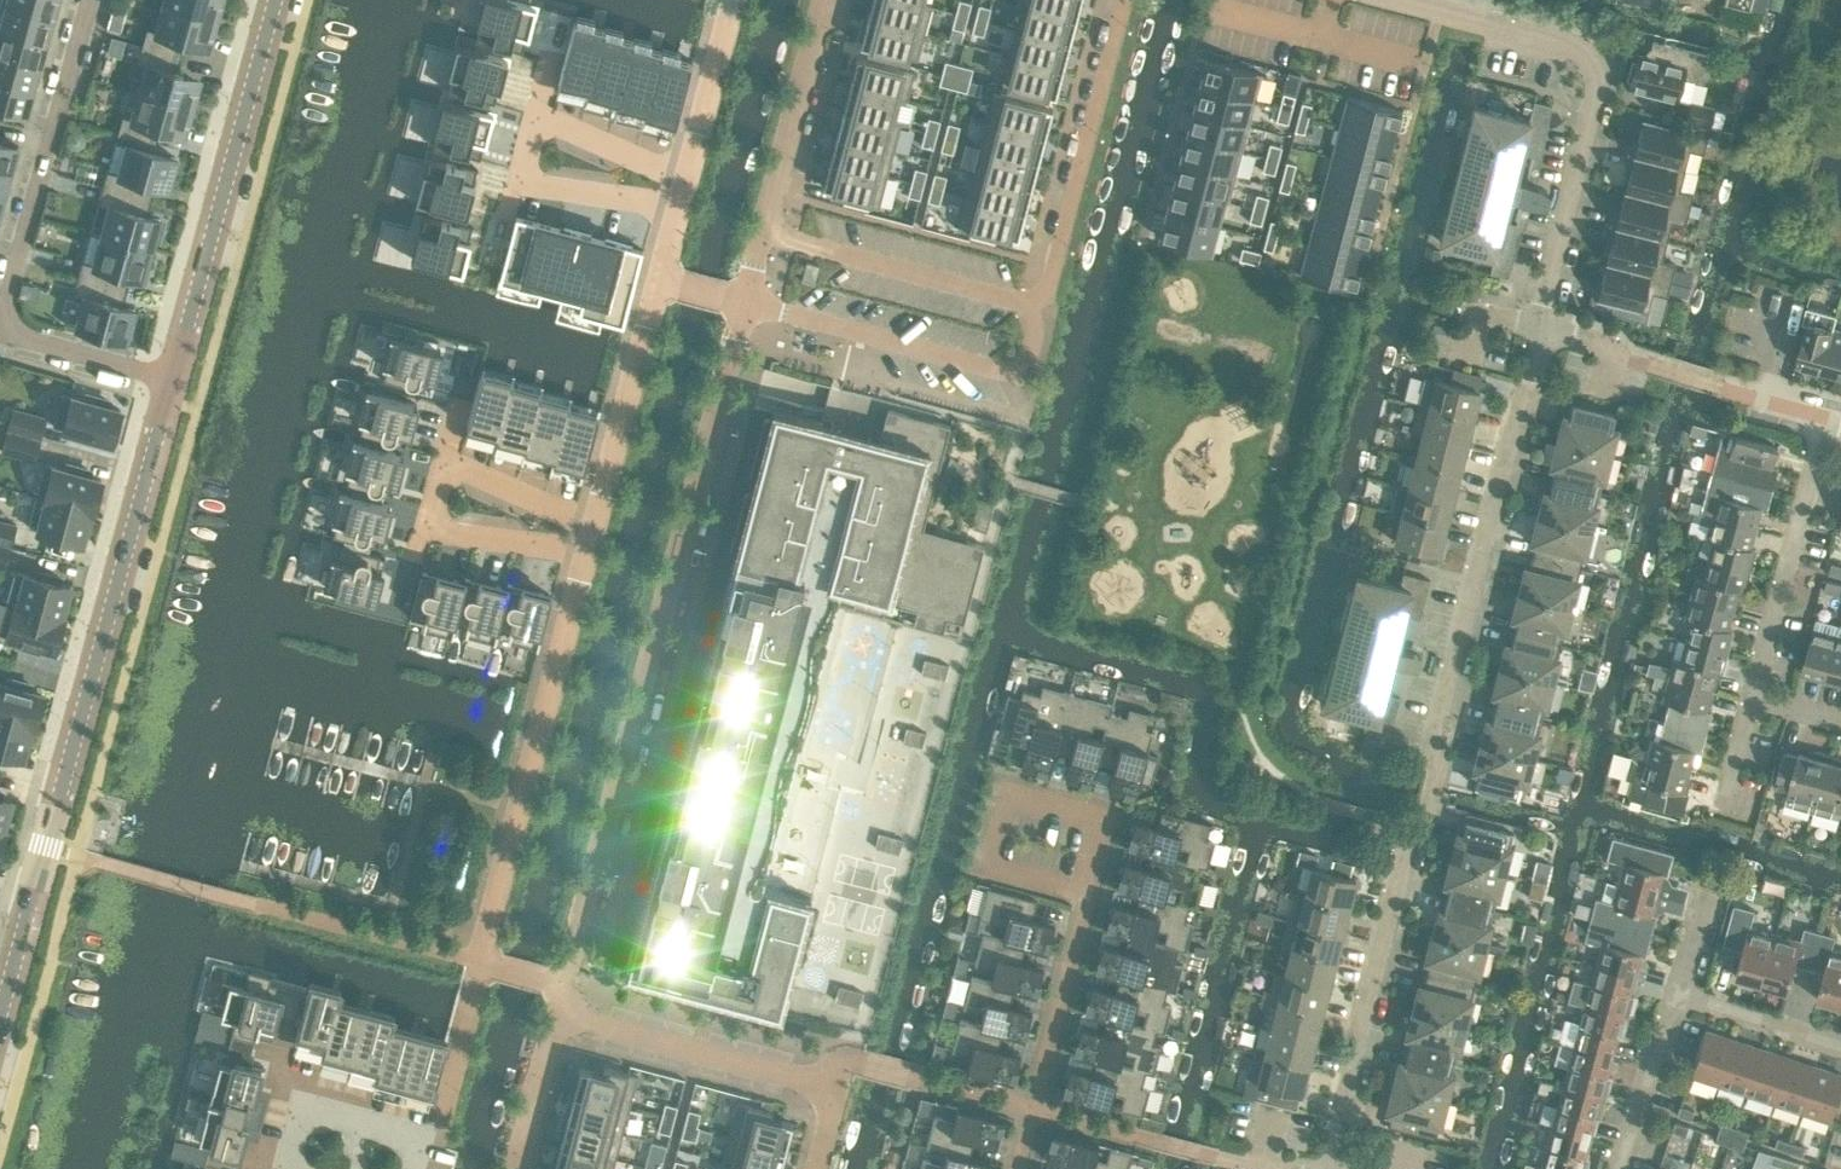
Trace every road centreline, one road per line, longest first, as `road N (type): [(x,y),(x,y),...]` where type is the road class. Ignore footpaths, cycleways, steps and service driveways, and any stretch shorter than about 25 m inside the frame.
road 1 (residential): [(1330,1168),(1543,329)]
road 2 (residential): [(568,984),(746,303)]
road 3 (residential): [(657,281),(477,960)]
road 4 (residential): [(1120,0),(1023,374),(746,303)]
road 5 (tertiary): [(0,1008),(172,378)]
road 6 (residential): [(91,0),(5,314),(24,338),(172,378)]
road 7 (residential): [(1543,329),(1607,67),(1598,56),(1391,0)]
road 8 (tertiary): [(172,378),(274,0)]
road 9 (residential): [(477,960),(424,1166),(292,1129)]
road 10 (residential): [(746,303),(827,0)]
road 11 (residential): [(733,0),(657,281)]
road 12 (residential): [(1751,695),(1833,422)]
road 13 (residential): [(1087,894),(997,870),(993,859),(1006,807),(1019,798),(1097,820),(1103,833)]
road 14 (residential): [(578,1019),(822,1082)]
road 15 (residential): [(822,1082),(853,1061),(1032,1109)]
road 16 (residential): [(1032,1109),(1087,894)]
road 17 (residential): [(1619,1168),(1669,995)]
road 18 (residential): [(1840,1042),(1669,995)]
road 19 (residential): [(578,1019),(559,1033),(520,1168)]
road 20 (residential): [(1032,1109),(1156,1144)]
road 21 (residential): [(1543,329),(1471,311),(1459,362)]

